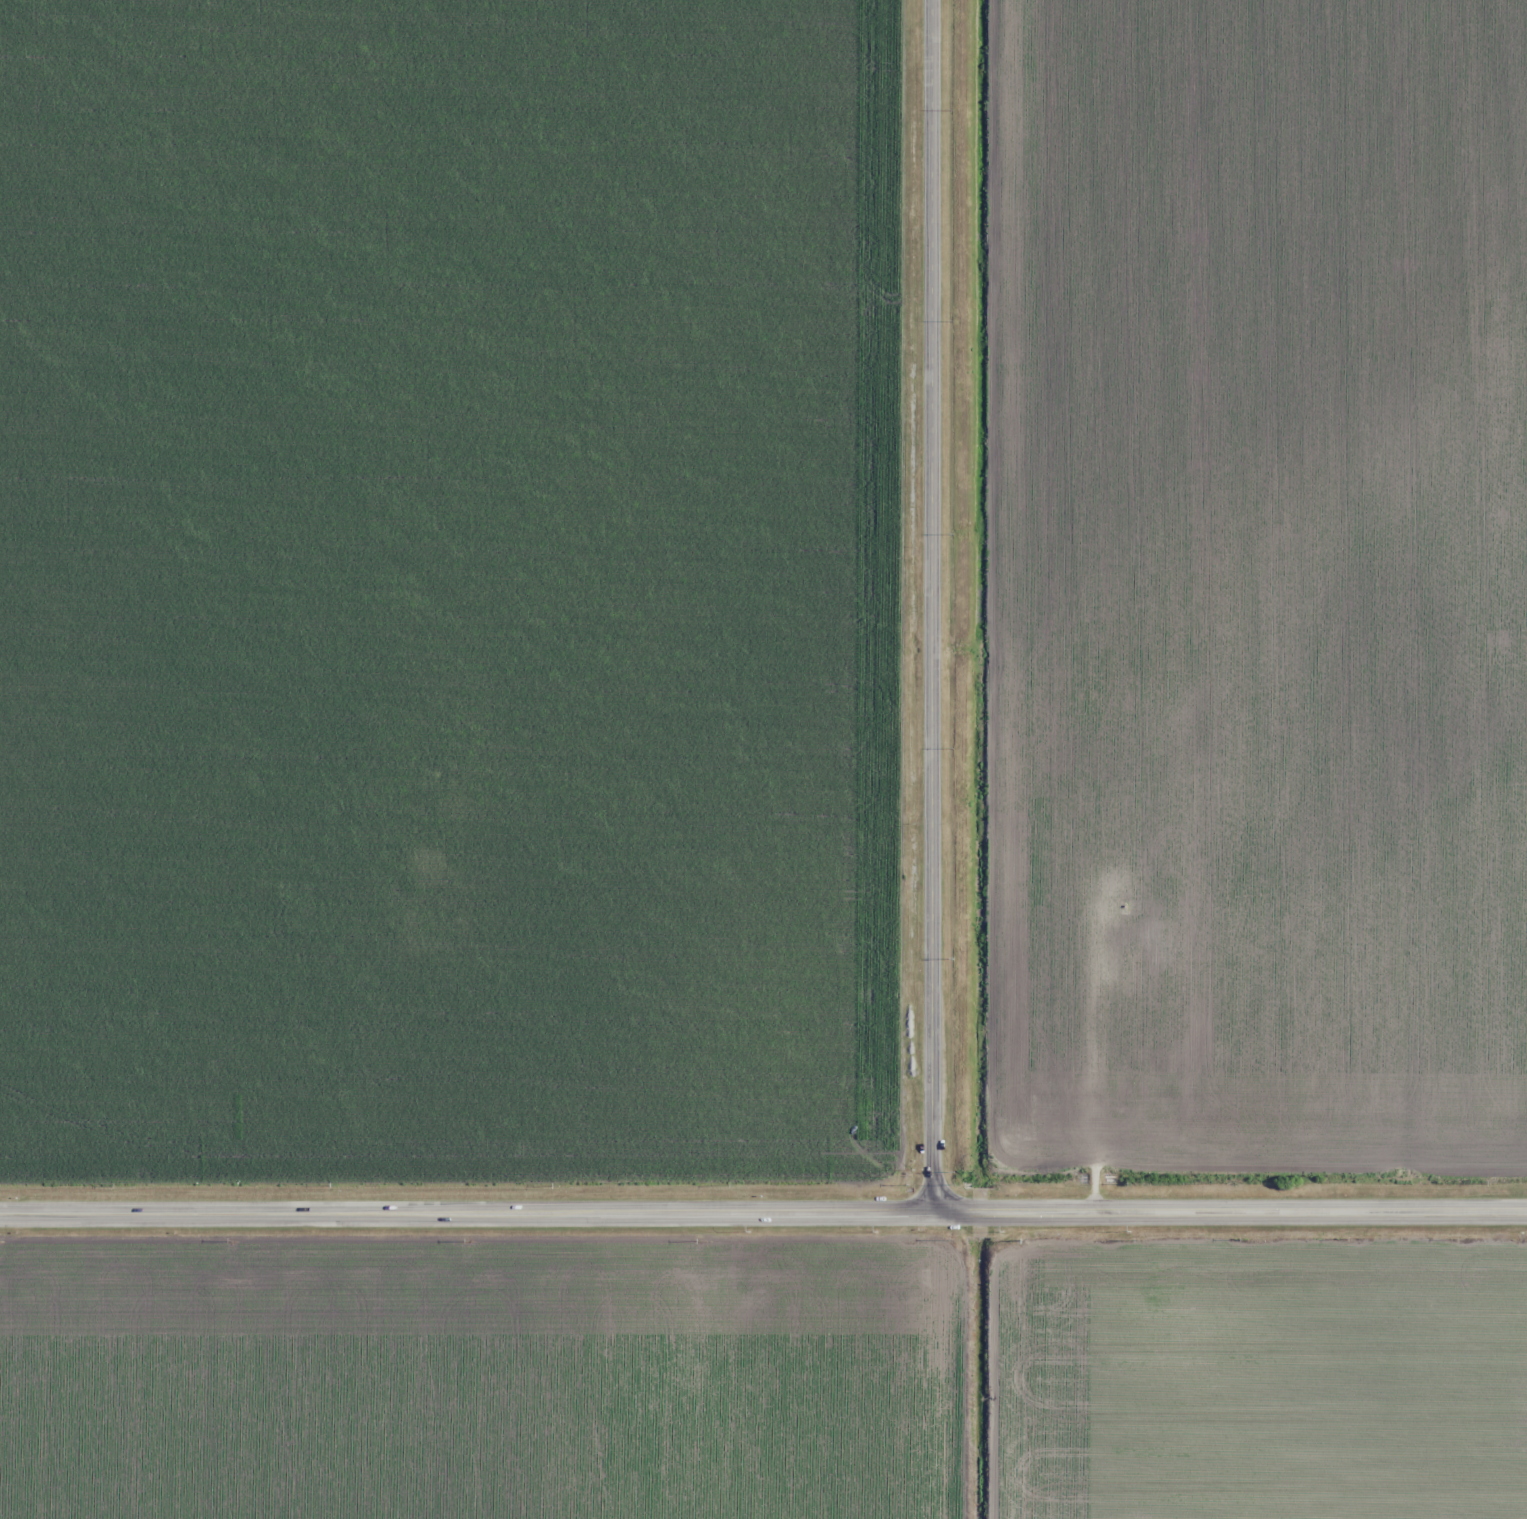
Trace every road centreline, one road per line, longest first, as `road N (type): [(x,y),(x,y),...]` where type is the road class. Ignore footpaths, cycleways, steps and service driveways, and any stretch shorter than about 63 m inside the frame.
road 1 (secondary): [(0,1207),(1526,1213)]
road 2 (tertiary): [(933,0),(932,960),(941,1215)]

